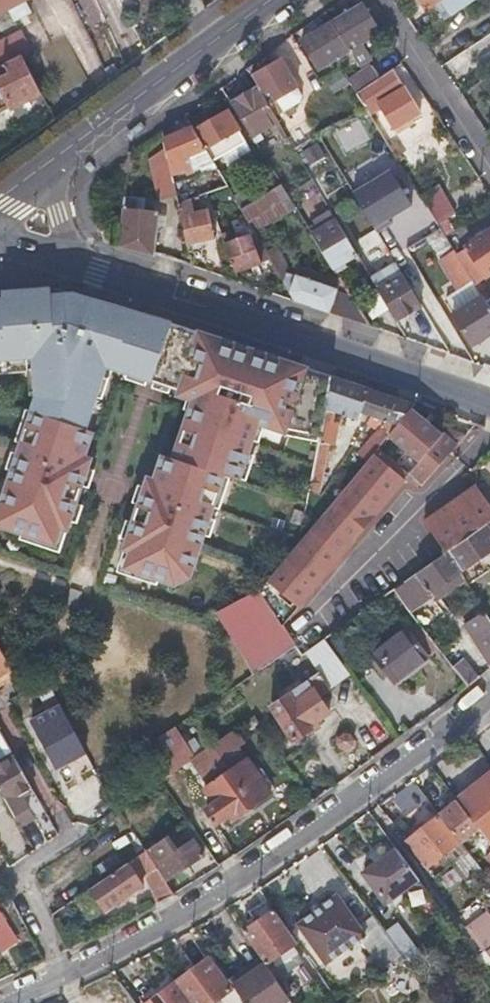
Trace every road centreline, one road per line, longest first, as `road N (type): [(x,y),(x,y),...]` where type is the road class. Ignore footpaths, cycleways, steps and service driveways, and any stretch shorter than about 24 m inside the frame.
road 1 (residential): [(489,697),(326,823),(165,924),(2,1002)]
road 2 (residential): [(489,406),(75,266)]
road 3 (secondary): [(51,174),(281,0)]
road 4 (residential): [(386,0),(489,162)]

